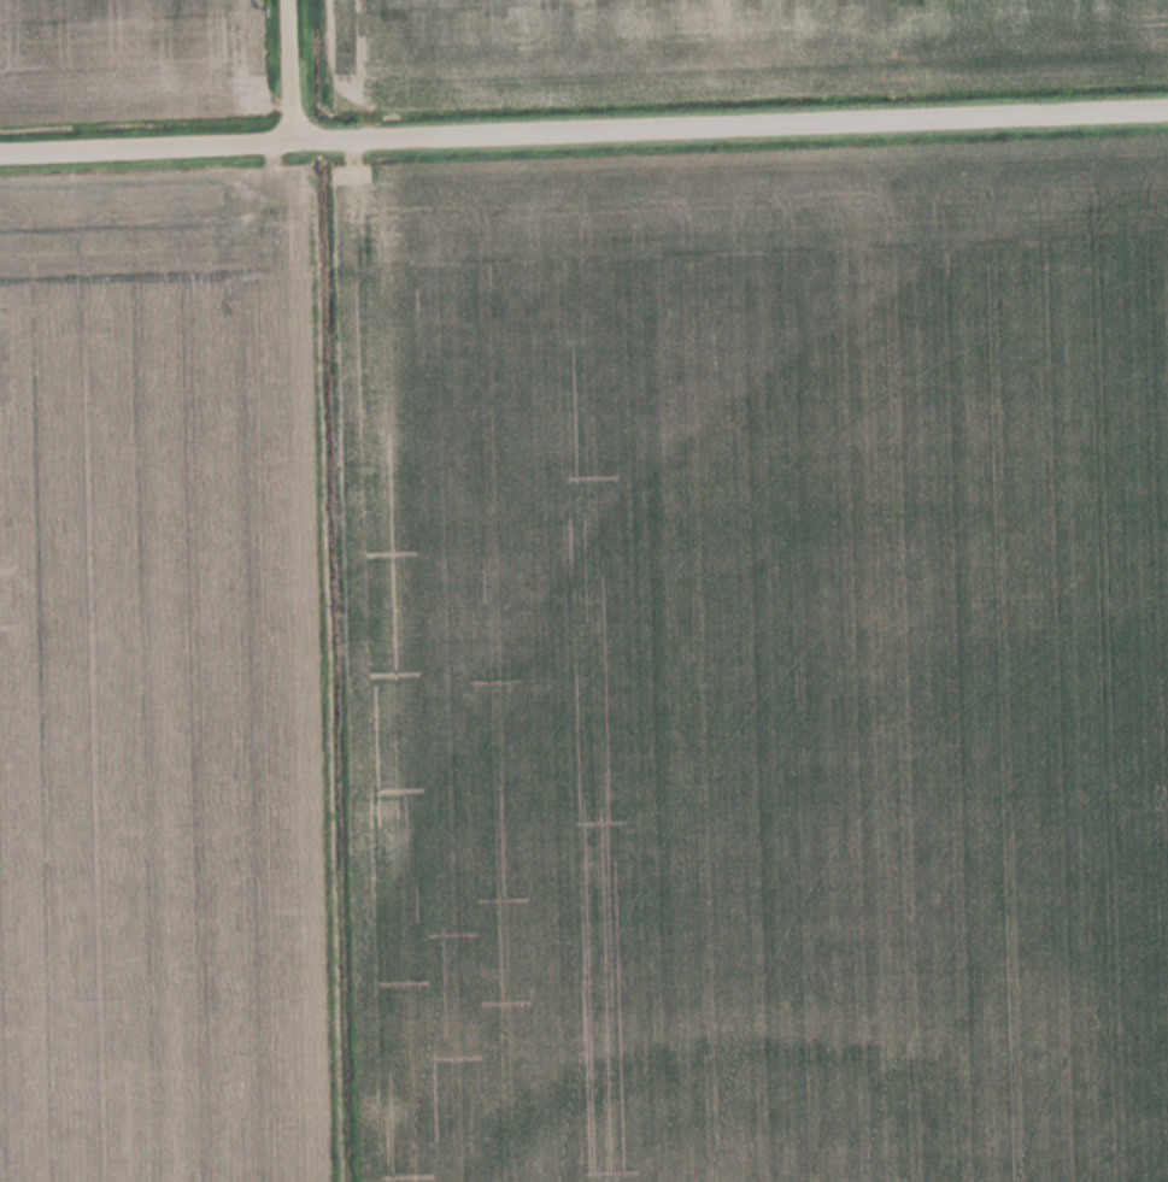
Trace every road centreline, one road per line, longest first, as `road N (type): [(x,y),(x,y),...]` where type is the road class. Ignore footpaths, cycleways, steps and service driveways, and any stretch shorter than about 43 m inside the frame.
road 1 (residential): [(1167,108),(315,140)]
road 2 (residential): [(0,152),(315,140)]
road 3 (residential): [(315,140),(312,0)]

